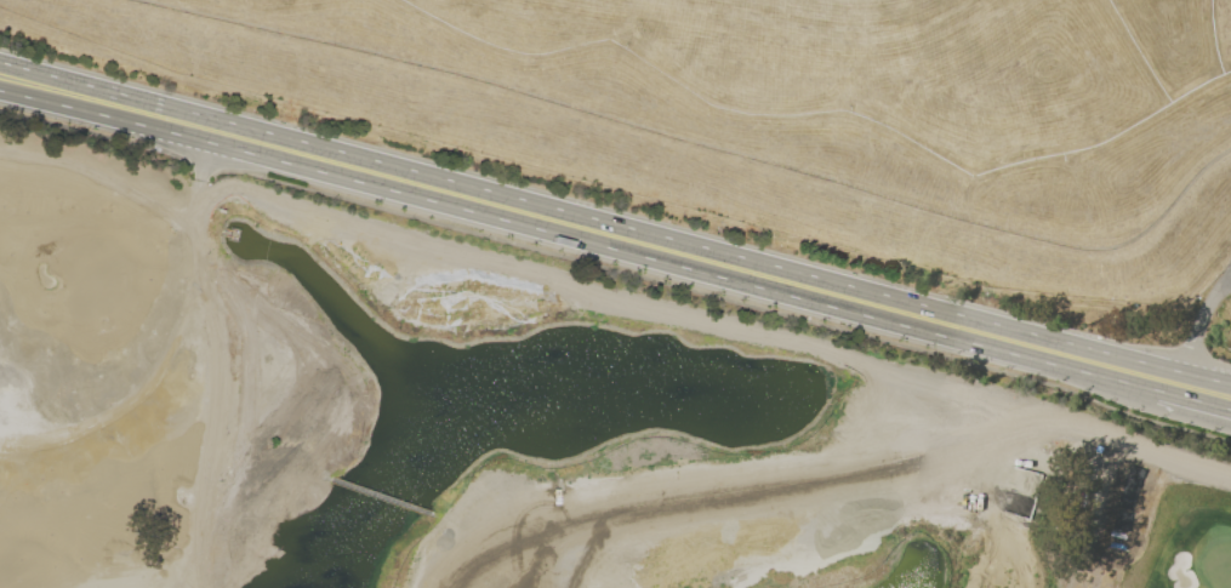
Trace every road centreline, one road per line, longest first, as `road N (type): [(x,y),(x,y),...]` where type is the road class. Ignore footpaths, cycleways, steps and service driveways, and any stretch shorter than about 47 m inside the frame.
road 1 (primary): [(1230,383),(0,62)]
road 2 (primary): [(0,89),(1159,390)]

